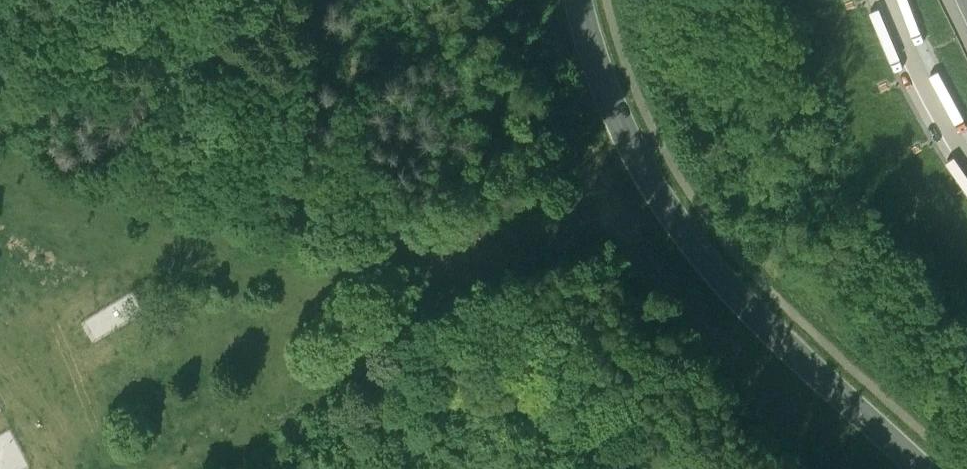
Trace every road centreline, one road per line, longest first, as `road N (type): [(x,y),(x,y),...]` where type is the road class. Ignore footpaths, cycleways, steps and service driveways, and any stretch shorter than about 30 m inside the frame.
road 1 (secondary): [(911,468),(785,357),(656,204),(611,118),(577,0)]

